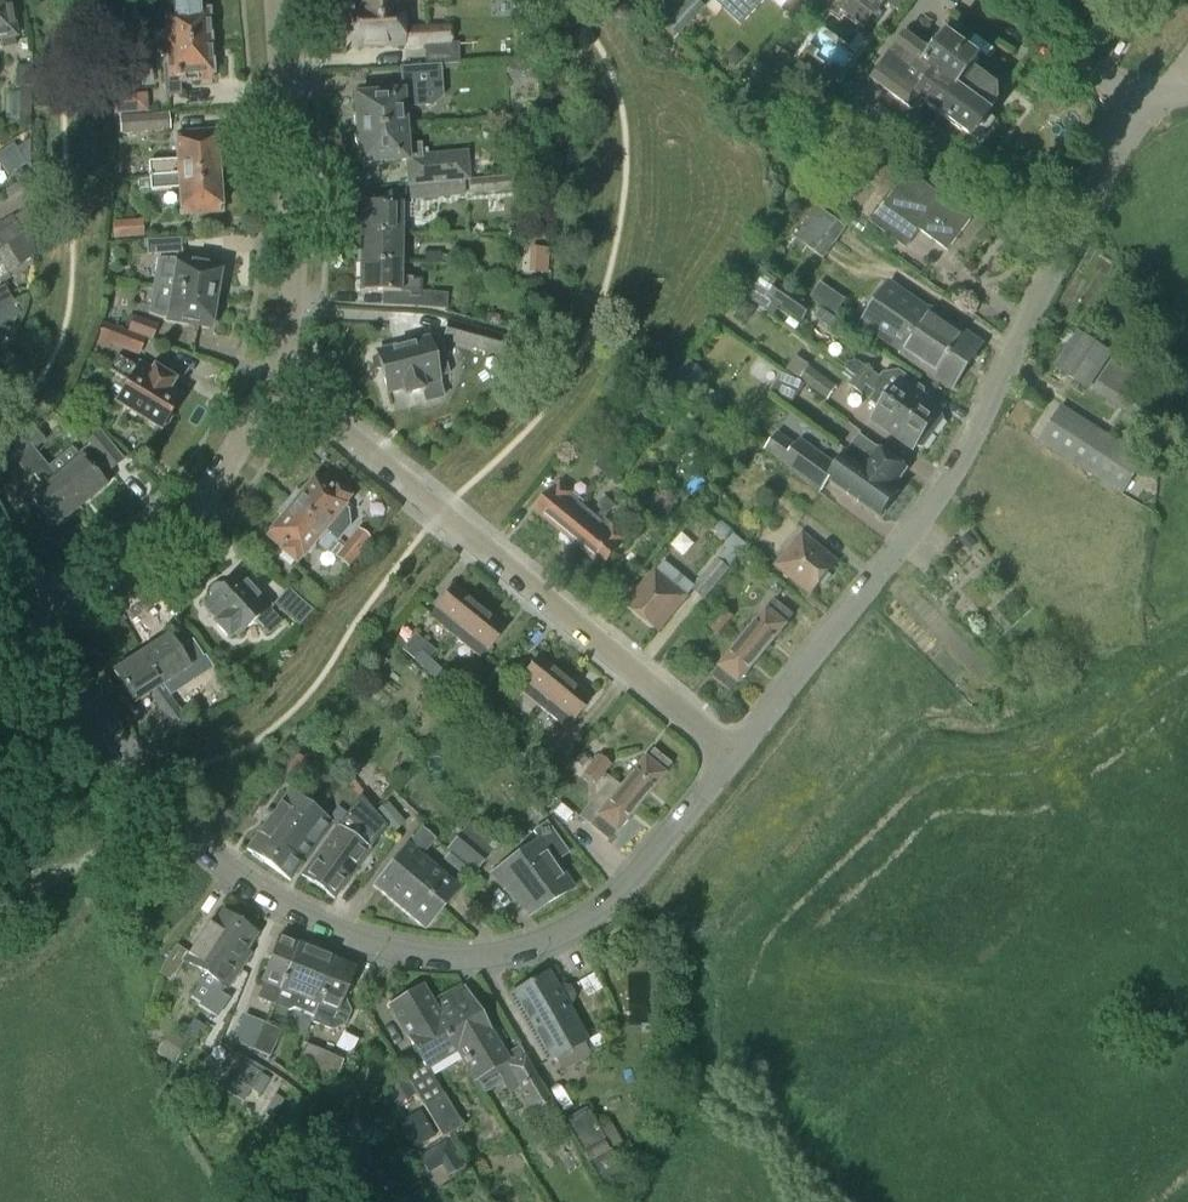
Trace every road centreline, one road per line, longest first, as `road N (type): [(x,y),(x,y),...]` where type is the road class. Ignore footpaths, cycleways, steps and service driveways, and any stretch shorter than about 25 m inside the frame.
road 1 (residential): [(729,764),(609,905),(552,936),(485,953),(430,953),(295,911),(223,866),(109,737),(39,625)]
road 2 (residential): [(1145,97),(1002,383),(910,534),(729,764)]
road 3 (residential): [(729,764),(438,516),(281,367)]
road 4 (residential): [(281,367),(291,297),(276,0)]
road 5 (residential): [(39,625),(184,521),(255,425),(281,367)]
road 6 (residential): [(1145,97),(1020,39),(961,0)]

